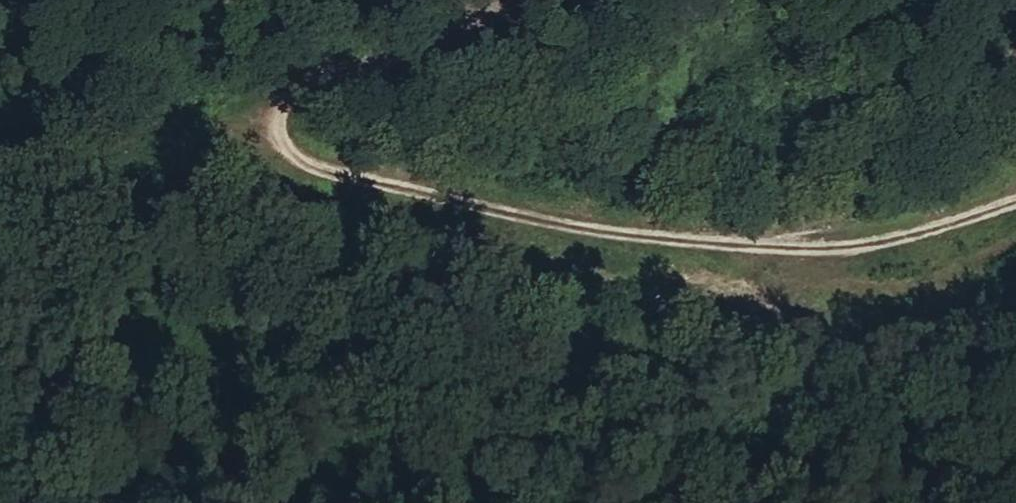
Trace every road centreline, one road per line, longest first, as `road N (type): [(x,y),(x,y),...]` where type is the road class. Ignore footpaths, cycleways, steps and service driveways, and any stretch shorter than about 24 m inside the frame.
road 1 (track): [(591,0),(548,20),(499,24),(415,49),(358,78),(327,76),(286,98),(303,129),(307,177),(459,247),(612,240),(950,103),(991,84),(1015,62)]
road 2 (track): [(674,293),(742,262),(757,245),(780,253),(811,248),(822,231),(916,242),(977,220),(1015,179)]
road 3 (track): [(0,231),(163,218)]

